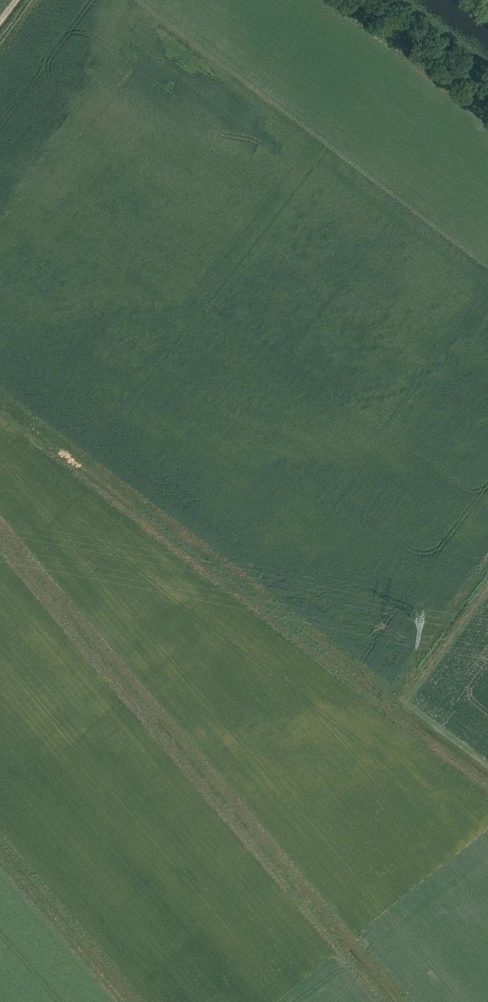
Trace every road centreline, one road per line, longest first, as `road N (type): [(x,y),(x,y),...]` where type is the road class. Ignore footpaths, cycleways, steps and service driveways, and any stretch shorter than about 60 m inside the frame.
road 1 (tertiary): [(487,87),(374,0)]

